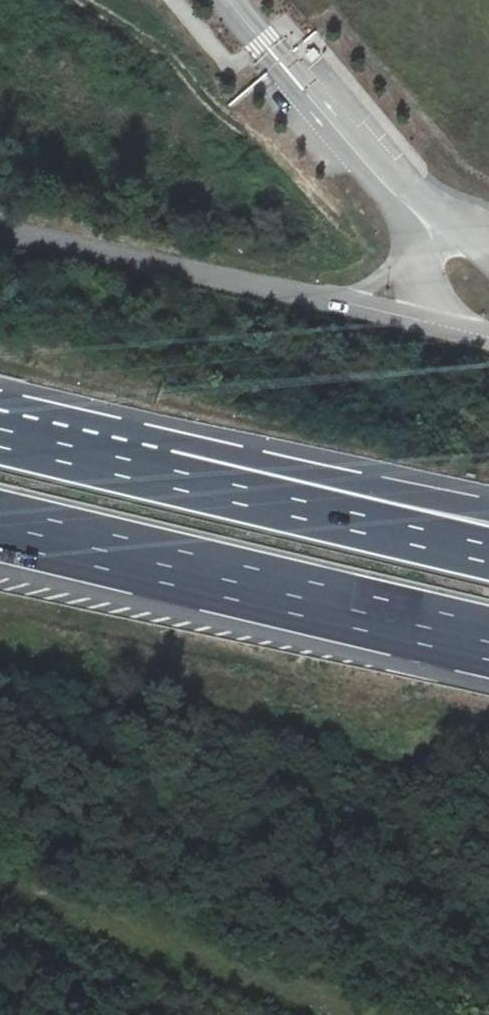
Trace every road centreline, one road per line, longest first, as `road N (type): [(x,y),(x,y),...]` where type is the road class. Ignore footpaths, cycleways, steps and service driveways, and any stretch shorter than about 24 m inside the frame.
road 1 (motorway): [(488,549),(0,429)]
road 2 (motorway): [(0,527),(488,644)]
road 3 (unclassified): [(488,338),(0,230)]
road 4 (motorway): [(488,513),(0,427)]

